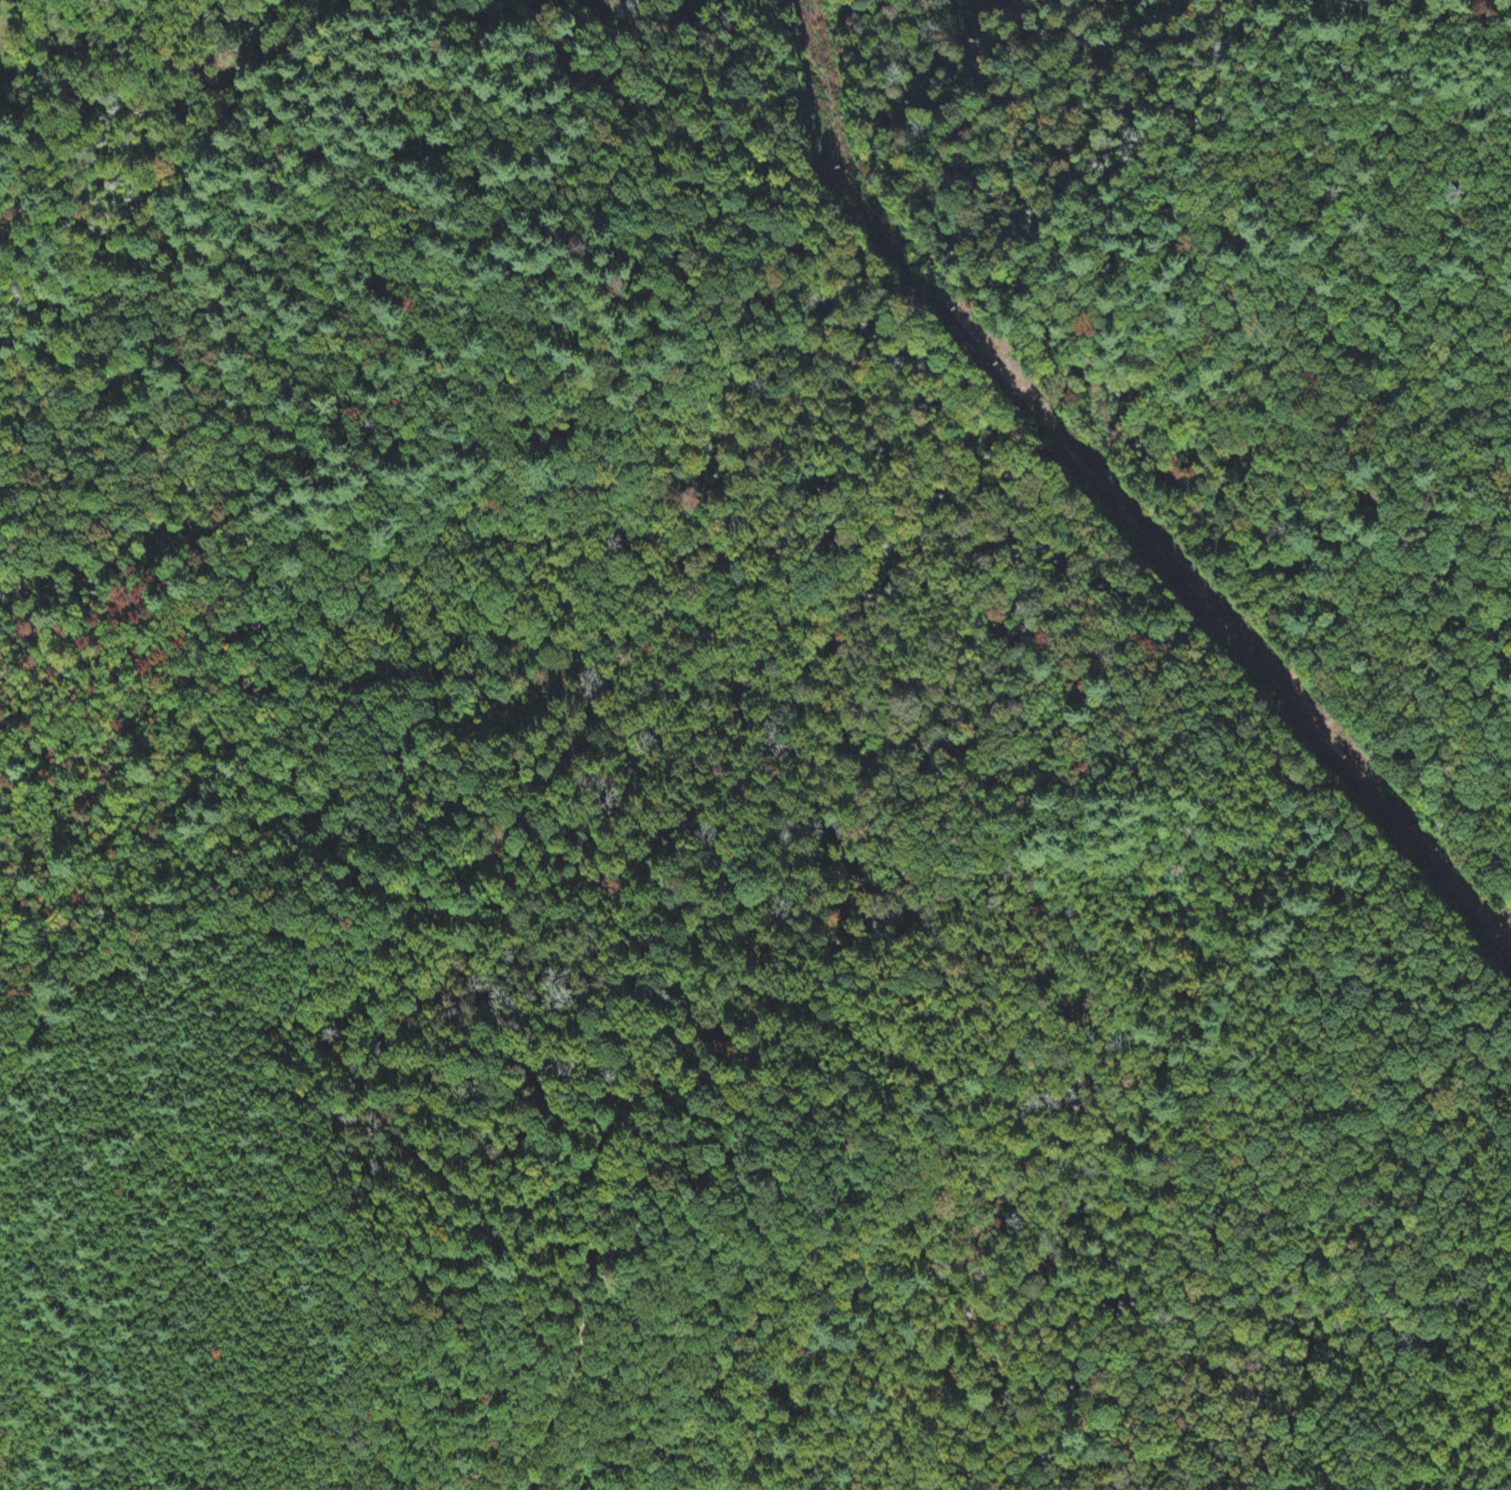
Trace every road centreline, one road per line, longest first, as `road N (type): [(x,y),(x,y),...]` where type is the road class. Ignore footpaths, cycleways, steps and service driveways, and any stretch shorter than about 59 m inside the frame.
road 1 (residential): [(0,1129),(111,1010),(329,880),(329,687),(506,436),(506,374),(417,296),(267,332),(48,447),(0,442)]

